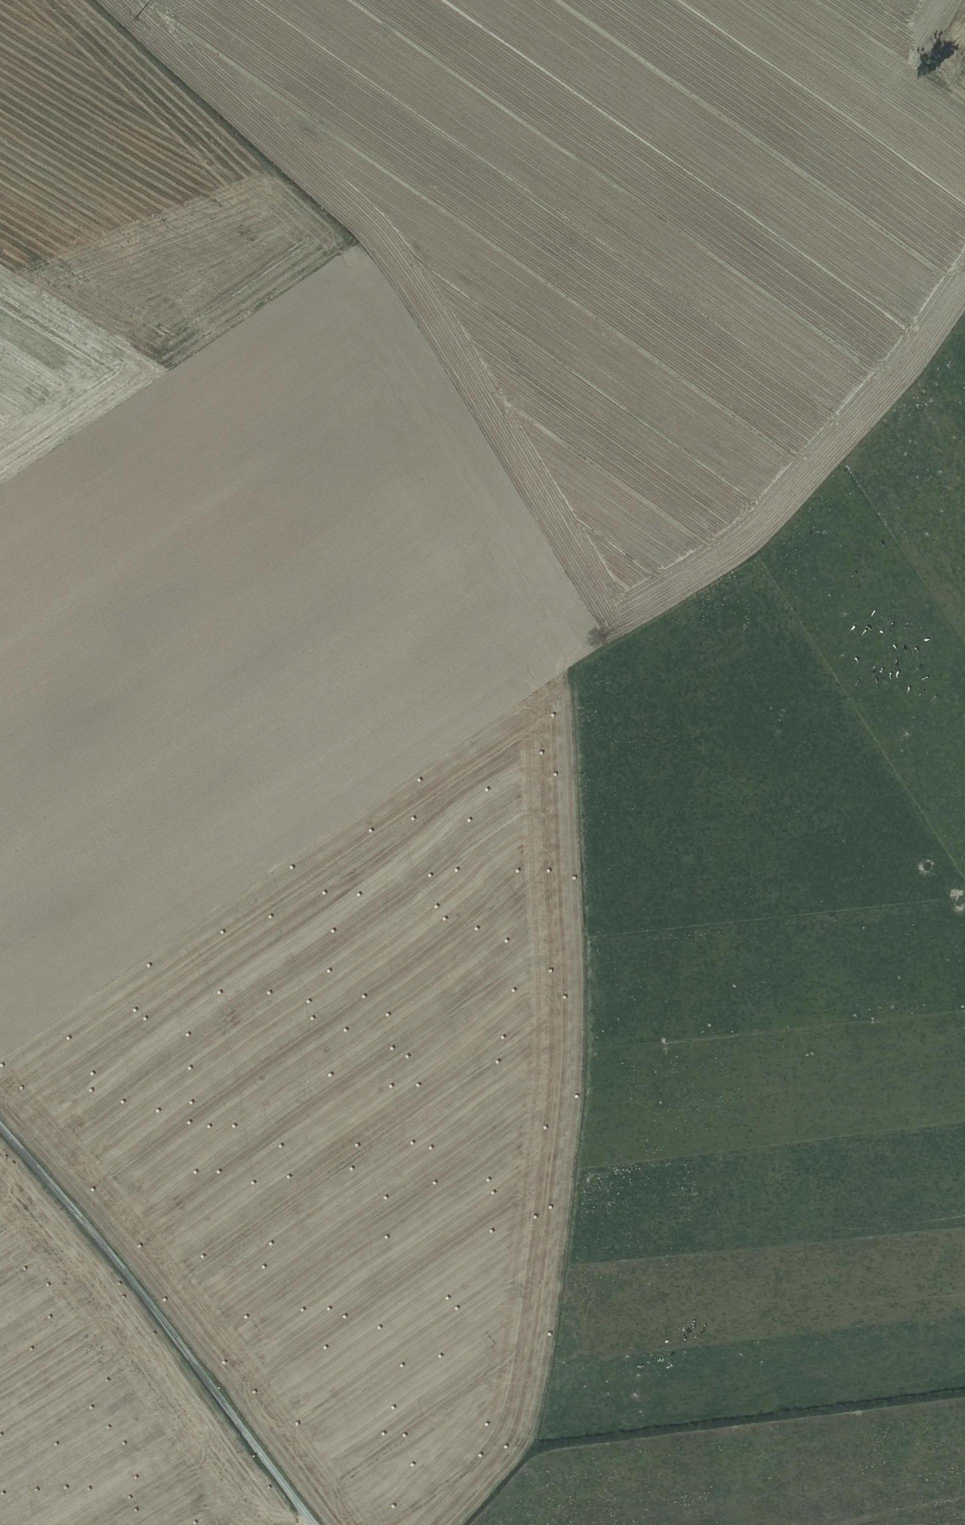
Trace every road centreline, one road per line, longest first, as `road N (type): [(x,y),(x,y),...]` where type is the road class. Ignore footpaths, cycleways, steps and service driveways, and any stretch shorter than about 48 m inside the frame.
road 1 (unclassified): [(319,1524),(118,1263),(0,1128)]

